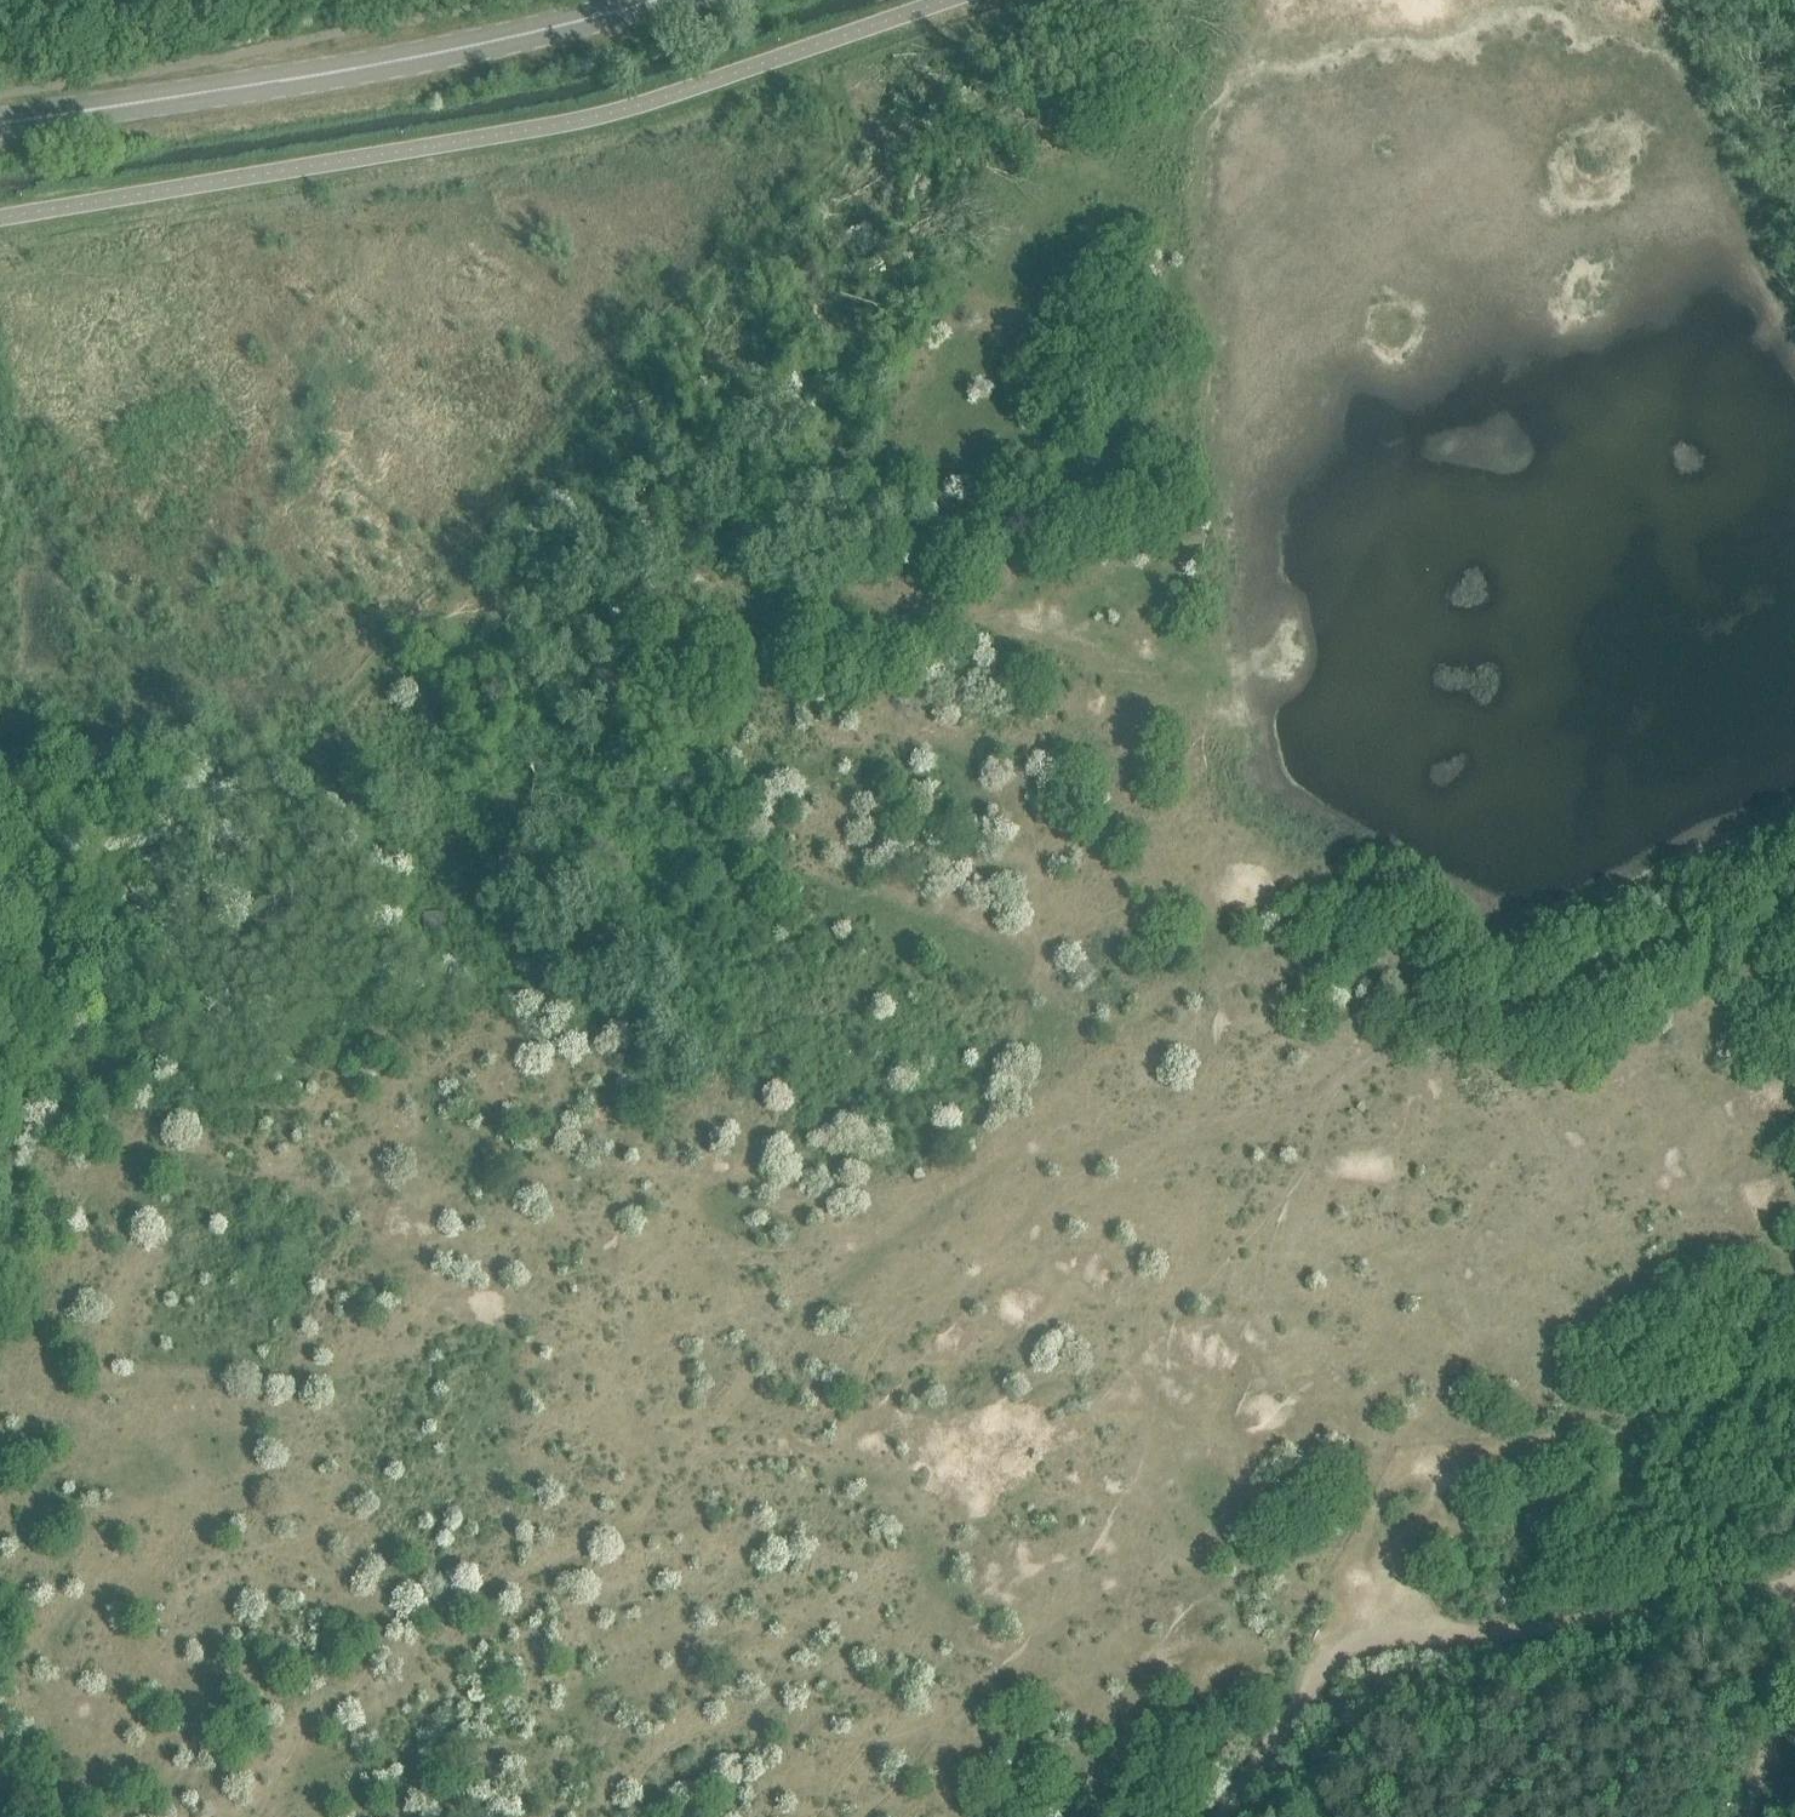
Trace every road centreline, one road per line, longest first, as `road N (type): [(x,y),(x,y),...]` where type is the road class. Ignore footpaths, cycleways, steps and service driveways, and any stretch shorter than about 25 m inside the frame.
road 1 (secondary): [(0,123),(390,62),(657,0)]

